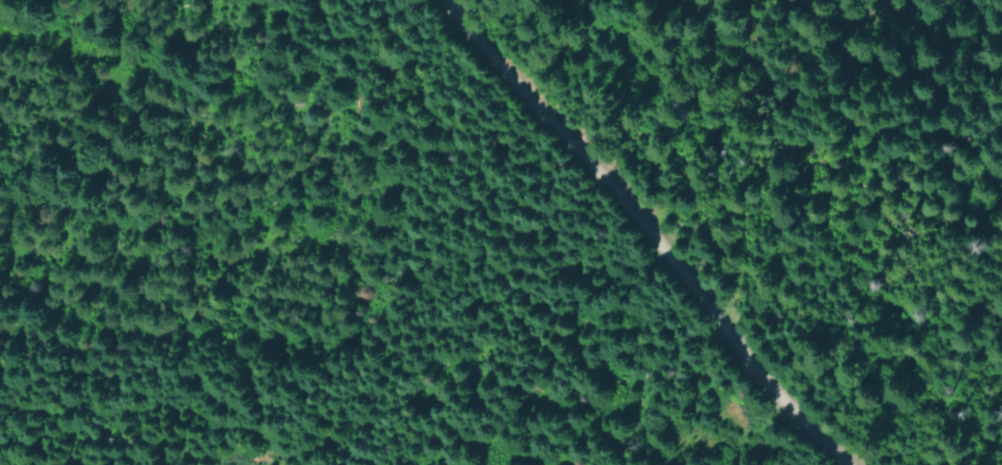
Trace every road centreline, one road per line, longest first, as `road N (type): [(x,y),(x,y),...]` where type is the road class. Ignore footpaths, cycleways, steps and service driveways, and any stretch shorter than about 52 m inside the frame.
road 1 (track): [(838,464),(788,415),(637,217),(440,0)]

